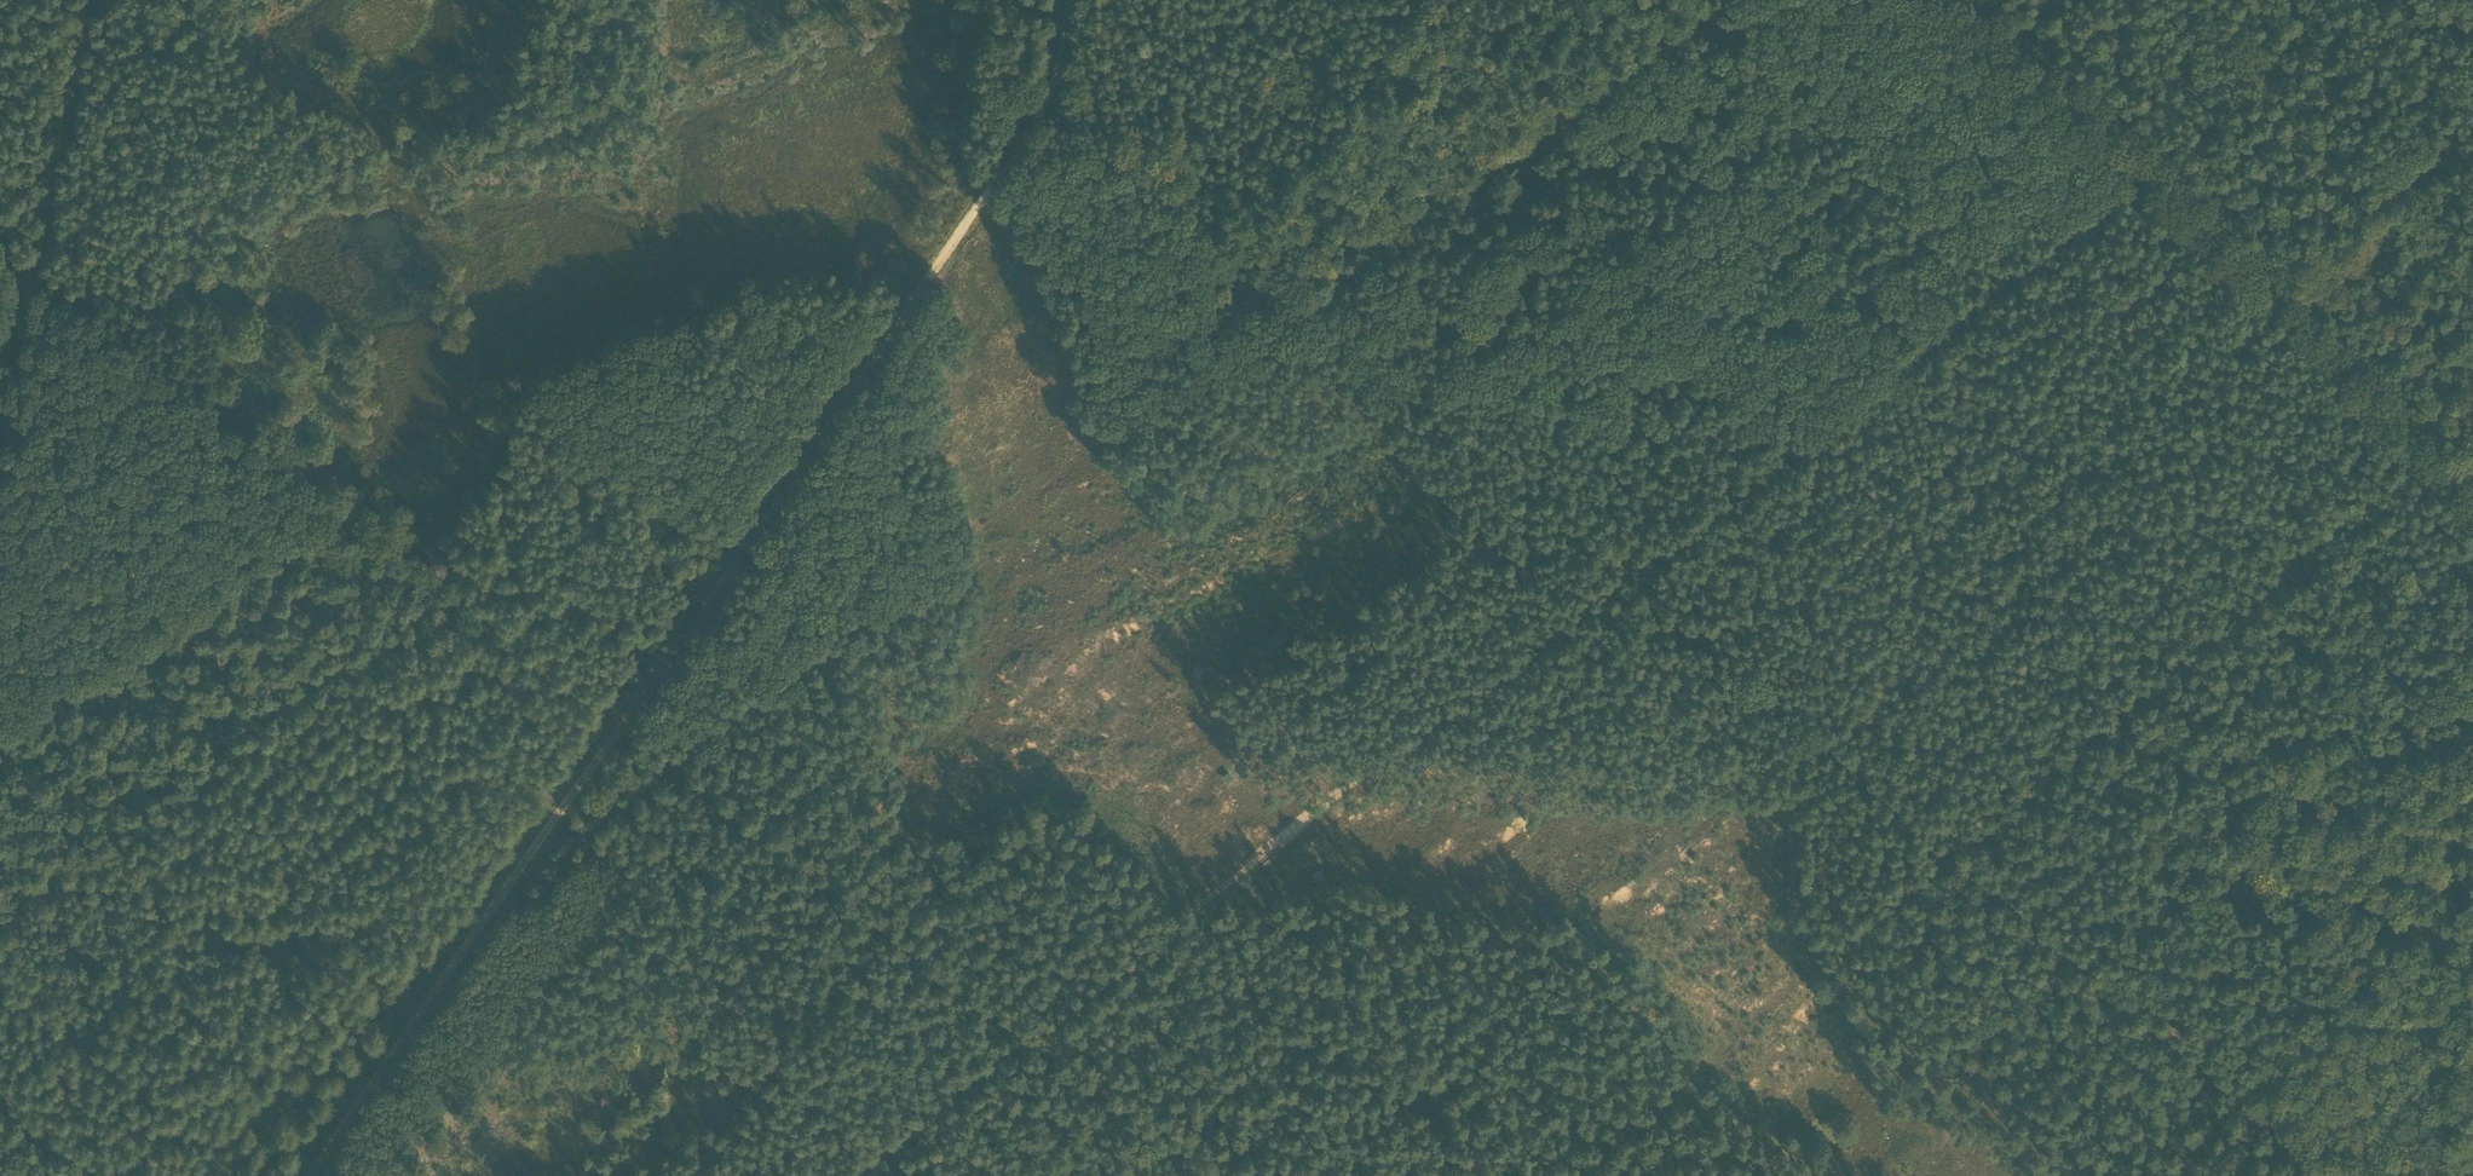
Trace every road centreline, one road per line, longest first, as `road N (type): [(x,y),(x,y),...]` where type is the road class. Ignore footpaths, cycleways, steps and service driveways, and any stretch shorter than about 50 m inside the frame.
road 1 (track): [(2352,1175),(1629,579),(2156,164),(2257,182),(2347,171),(2400,126)]
road 2 (track): [(0,240),(620,724)]
road 3 (track): [(1847,939),(2429,446)]
road 4 (track): [(620,724),(1049,98)]
road 5 (track): [(620,724),(1216,1175)]
road 6 (track): [(2472,491),(2066,71),(1967,0)]
road 7 (track): [(312,1175),(620,724)]
road 8 (track): [(1723,0),(1306,309)]
road 9 (track): [(951,559),(596,816),(575,821),(557,812)]
road 10 (track): [(109,1175),(463,923),(490,915)]
road 11 (track): [(2472,870),(2155,1175)]
road 12 (track): [(1306,309),(1629,579)]
road 13 (track): [(2276,286),(2472,33)]
road 14 (track): [(1306,309),(1143,420)]
road 15 (track): [(1567,1175),(1688,1074)]
road 16 (track): [(0,1082),(117,1175)]

